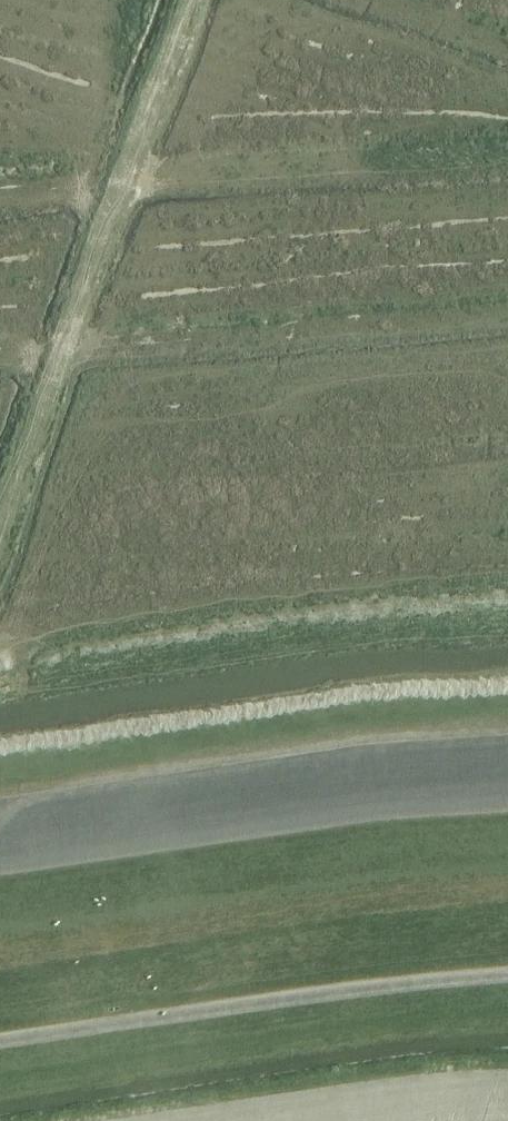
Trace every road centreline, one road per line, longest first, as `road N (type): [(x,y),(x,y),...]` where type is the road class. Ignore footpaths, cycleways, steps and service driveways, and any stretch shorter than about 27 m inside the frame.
road 1 (track): [(0,864),(345,813),(507,799)]

